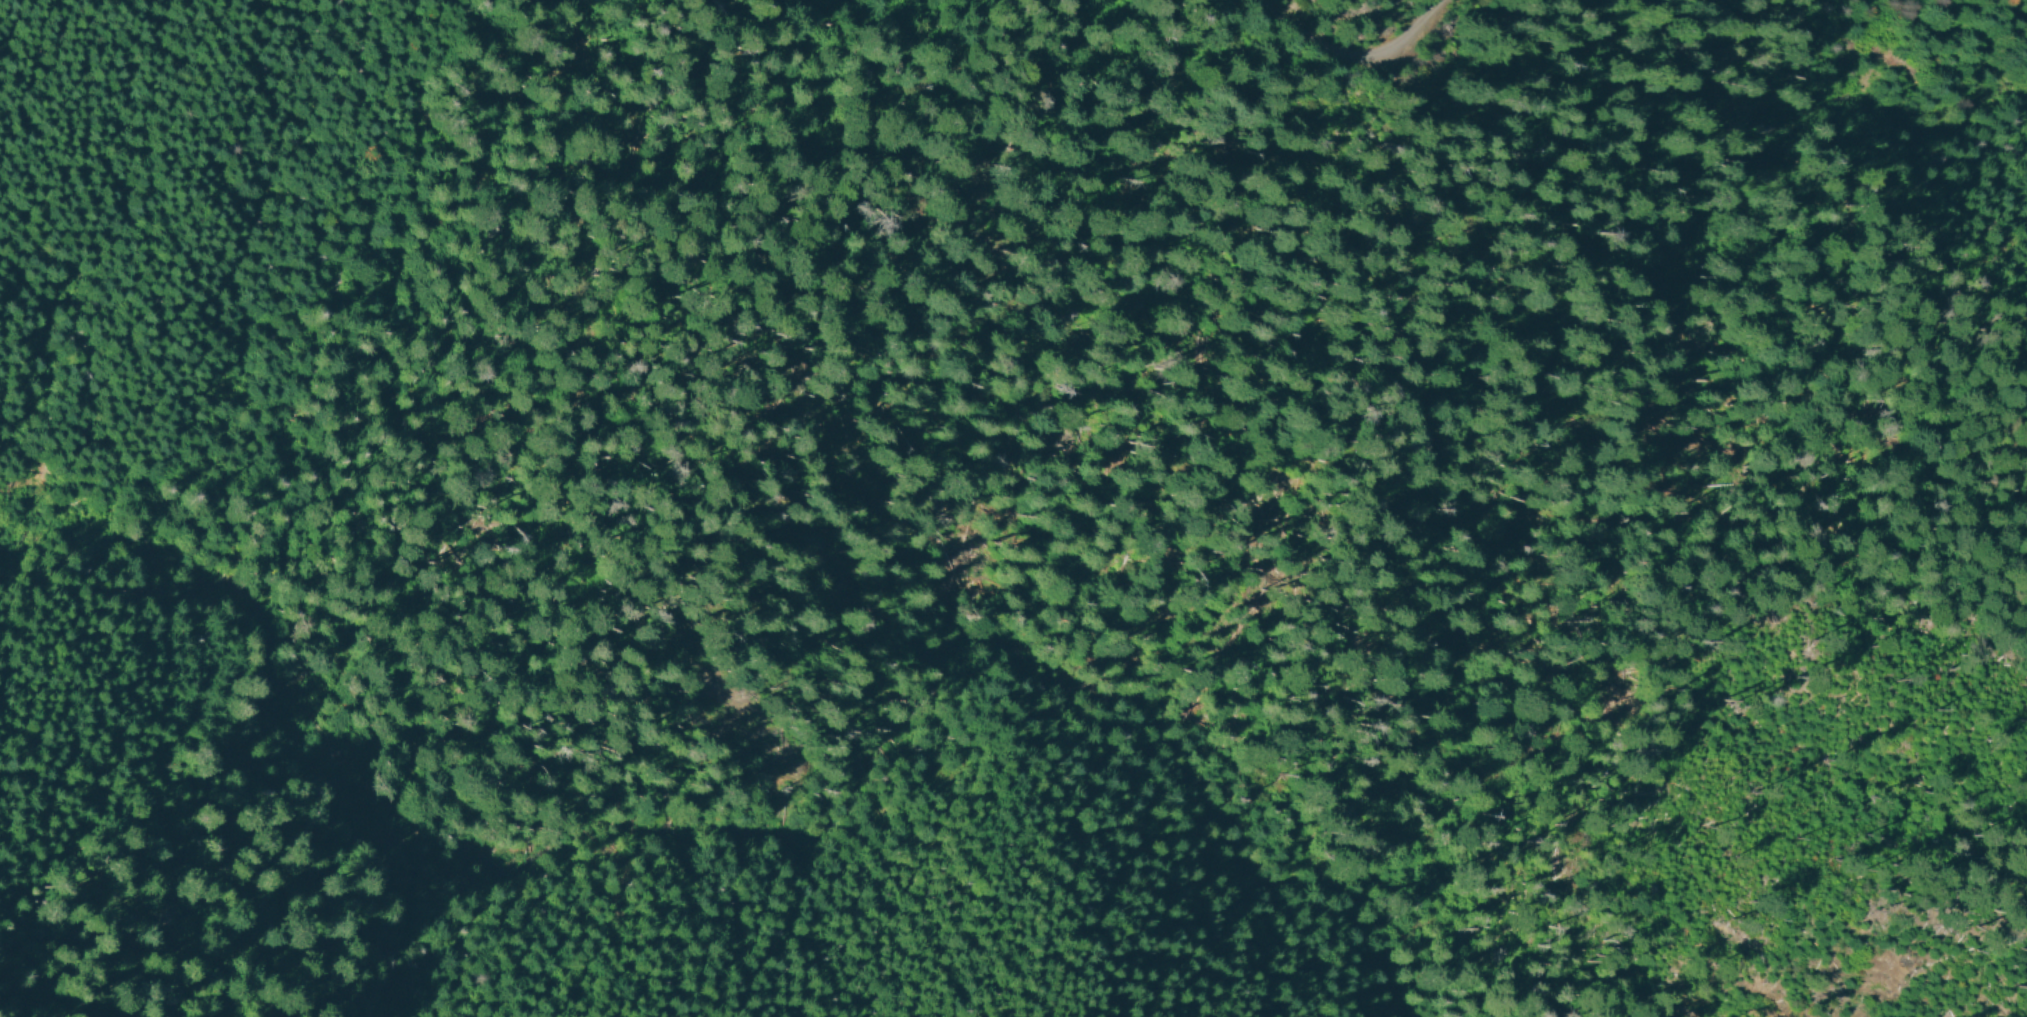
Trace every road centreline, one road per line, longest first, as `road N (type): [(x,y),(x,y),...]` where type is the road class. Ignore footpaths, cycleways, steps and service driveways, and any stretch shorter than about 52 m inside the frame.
road 1 (residential): [(1432,0),(1386,46),(1356,56),(1311,43),(1261,0)]

